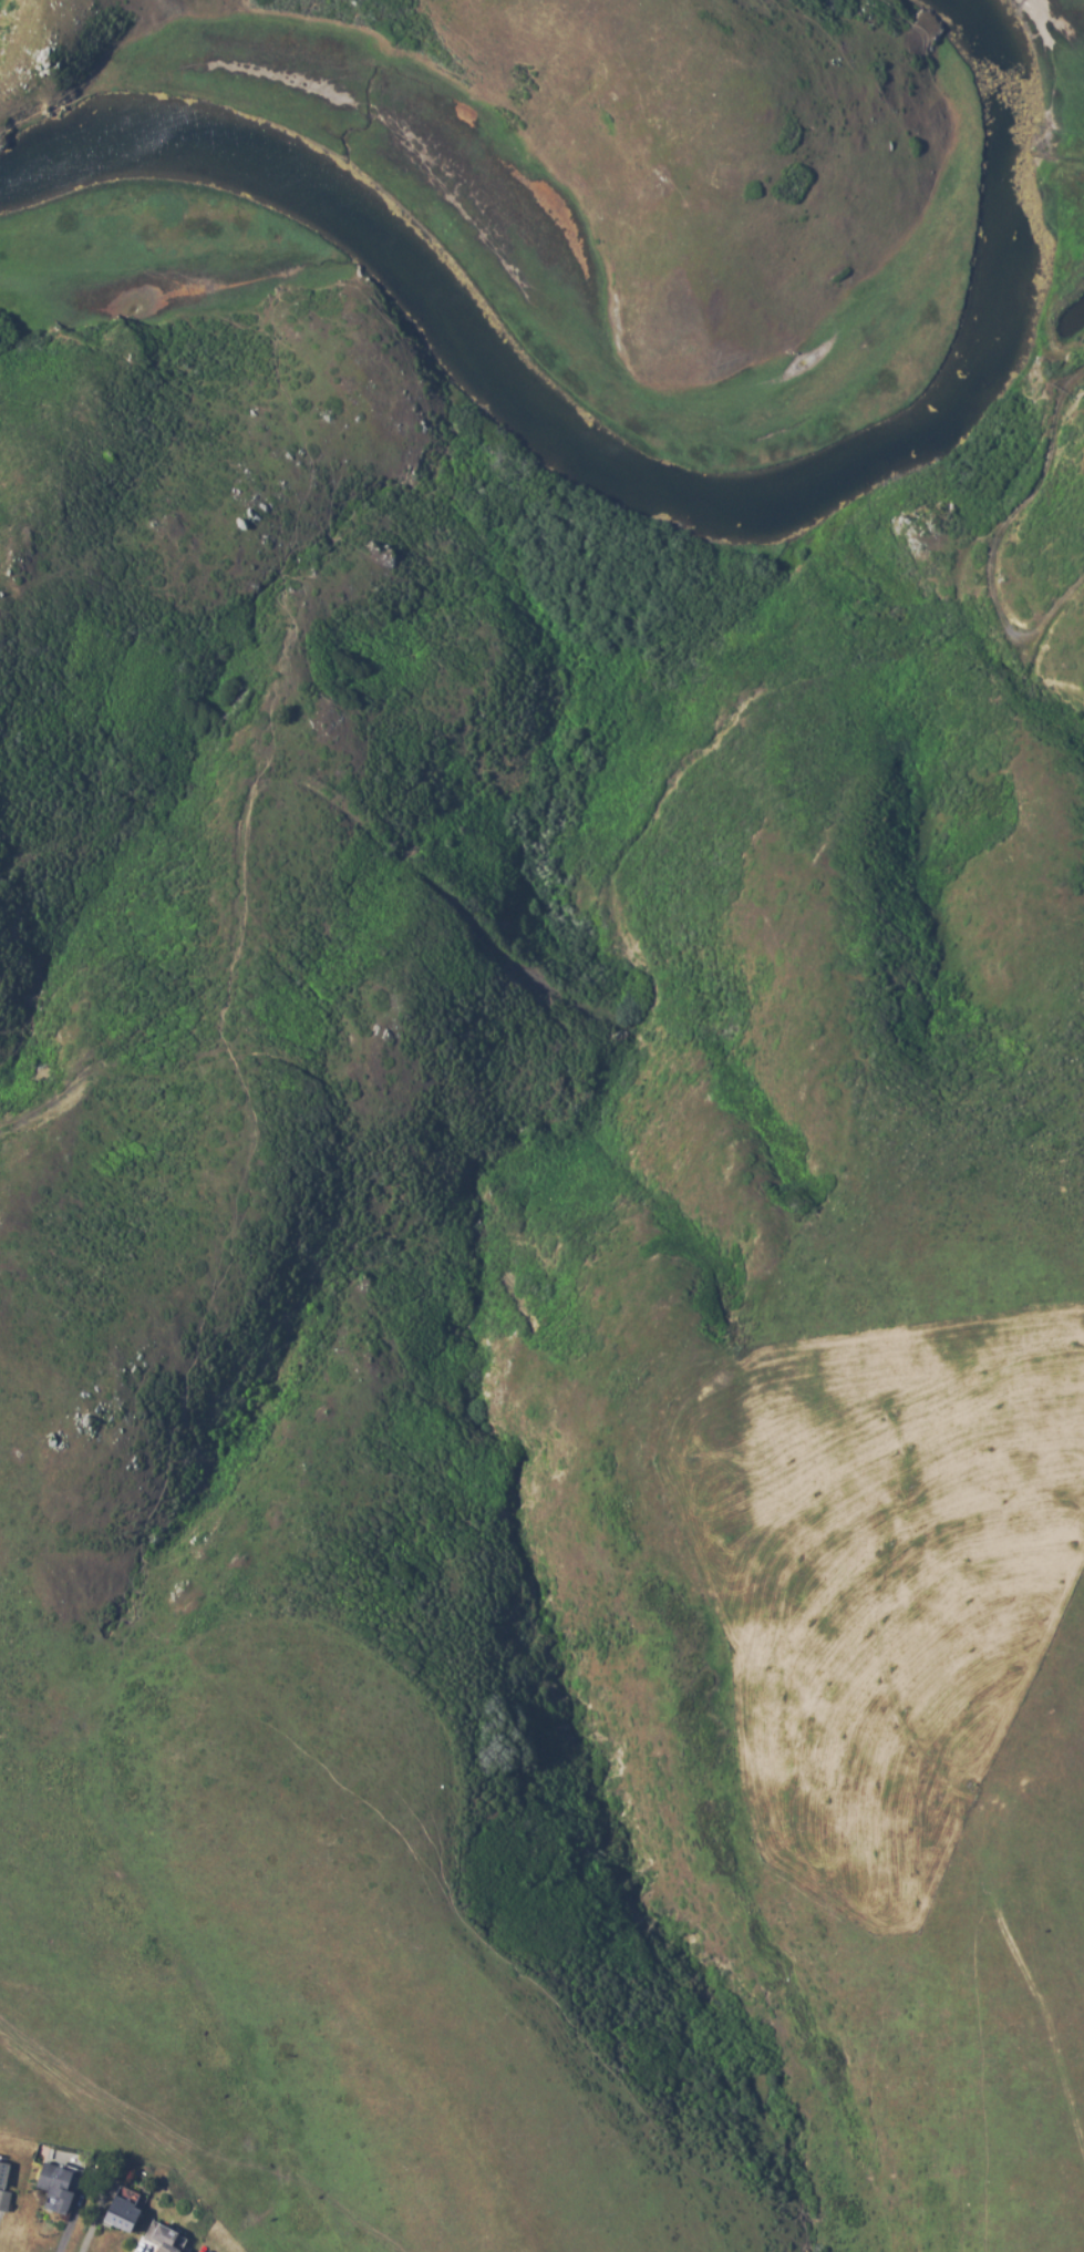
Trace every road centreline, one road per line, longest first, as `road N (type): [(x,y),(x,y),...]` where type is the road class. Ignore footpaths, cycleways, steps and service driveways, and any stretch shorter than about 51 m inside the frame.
road 1 (track): [(0,2043),(131,2156)]

